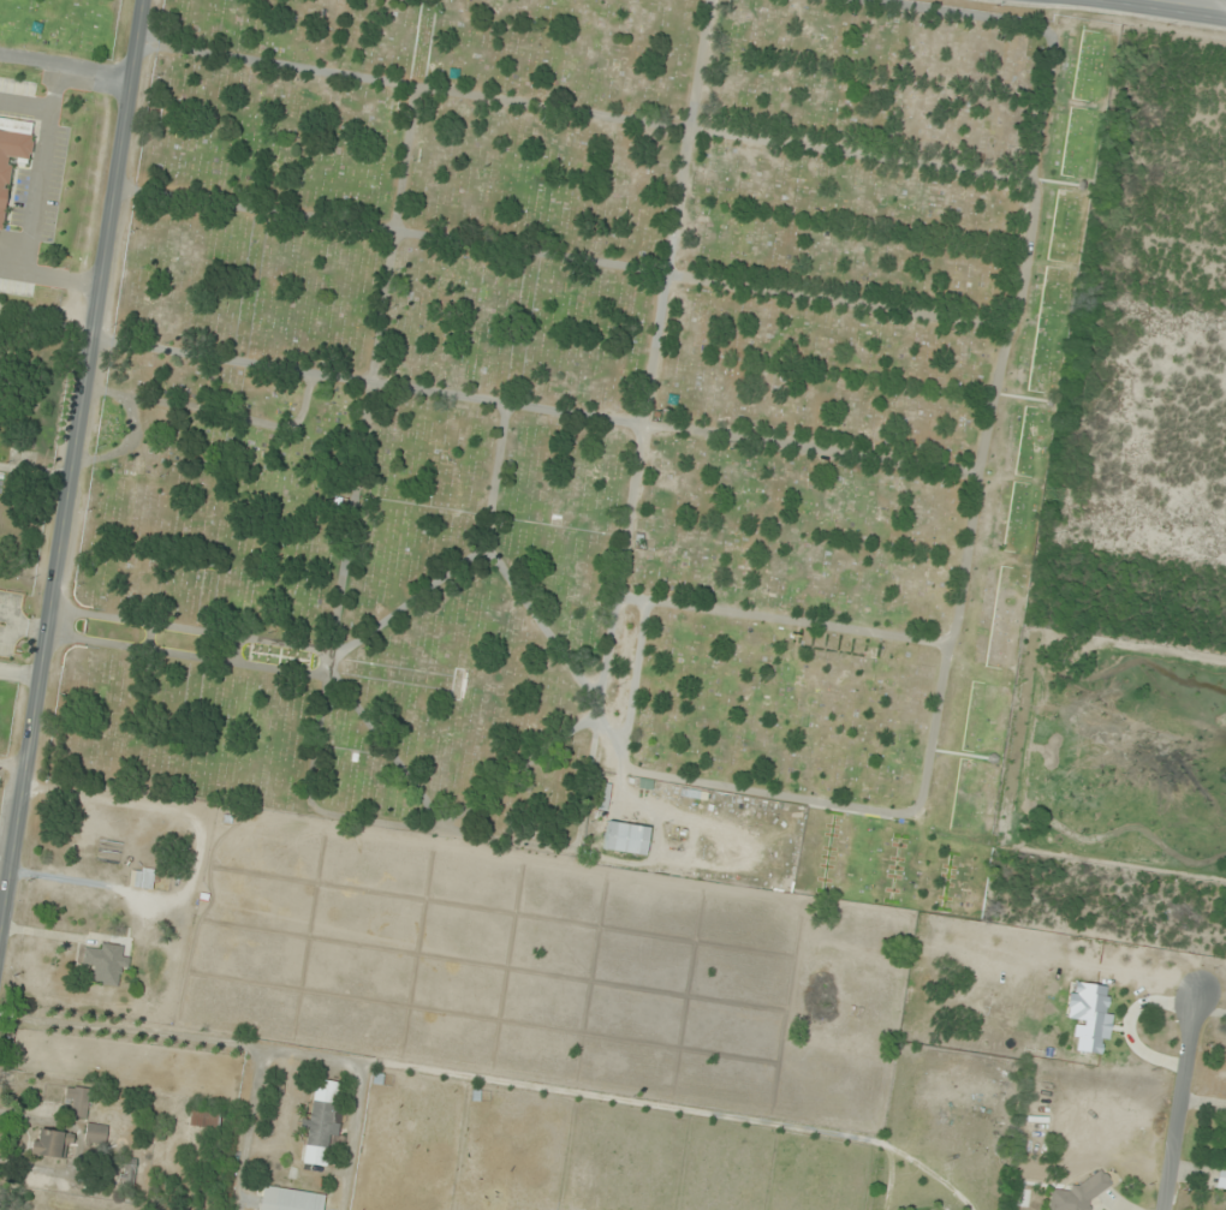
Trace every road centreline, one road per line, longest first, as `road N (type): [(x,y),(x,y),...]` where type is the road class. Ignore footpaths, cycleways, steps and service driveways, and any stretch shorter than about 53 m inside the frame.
road 1 (tertiary): [(0,901),(140,0)]
road 2 (residential): [(1162,1209),(1195,995)]

